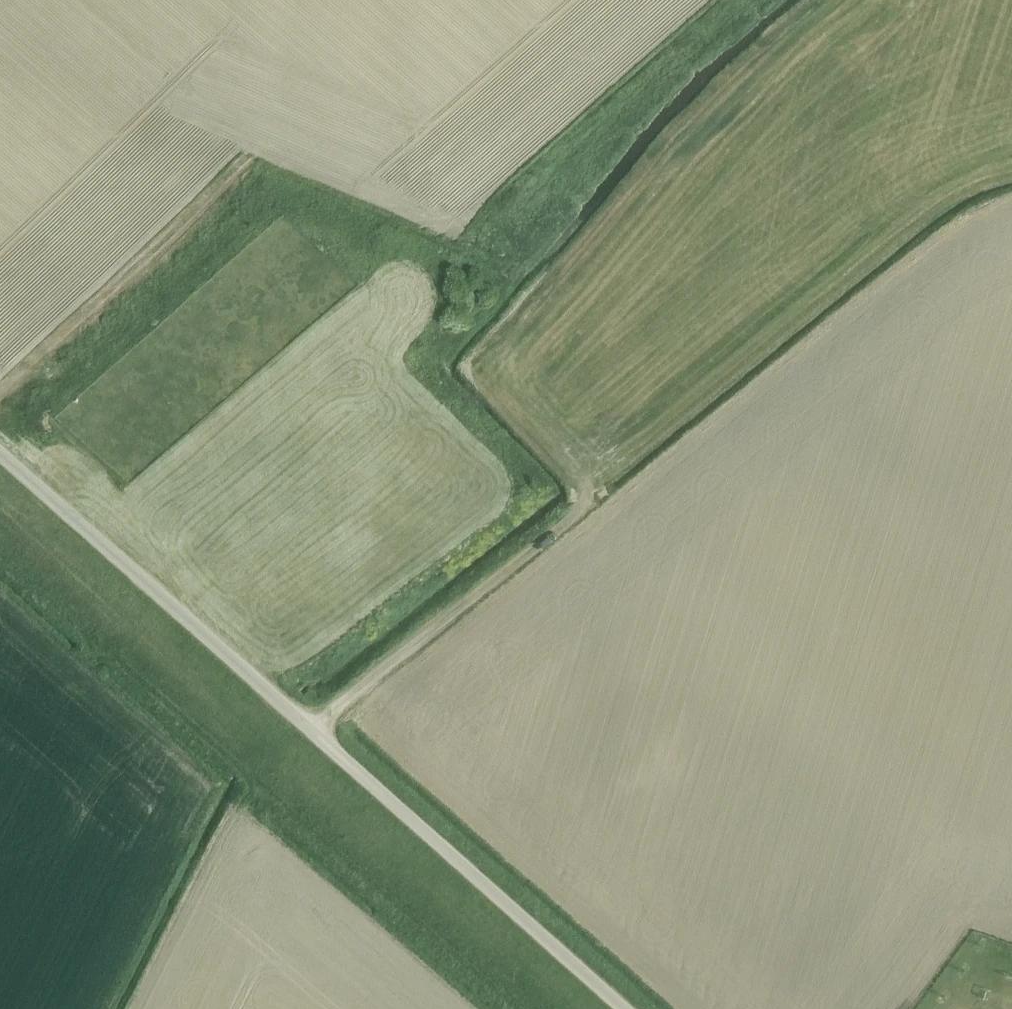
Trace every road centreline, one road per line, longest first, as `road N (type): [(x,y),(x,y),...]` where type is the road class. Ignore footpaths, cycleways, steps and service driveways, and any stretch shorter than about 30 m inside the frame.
road 1 (unclassified): [(622,1008),(0,454)]

